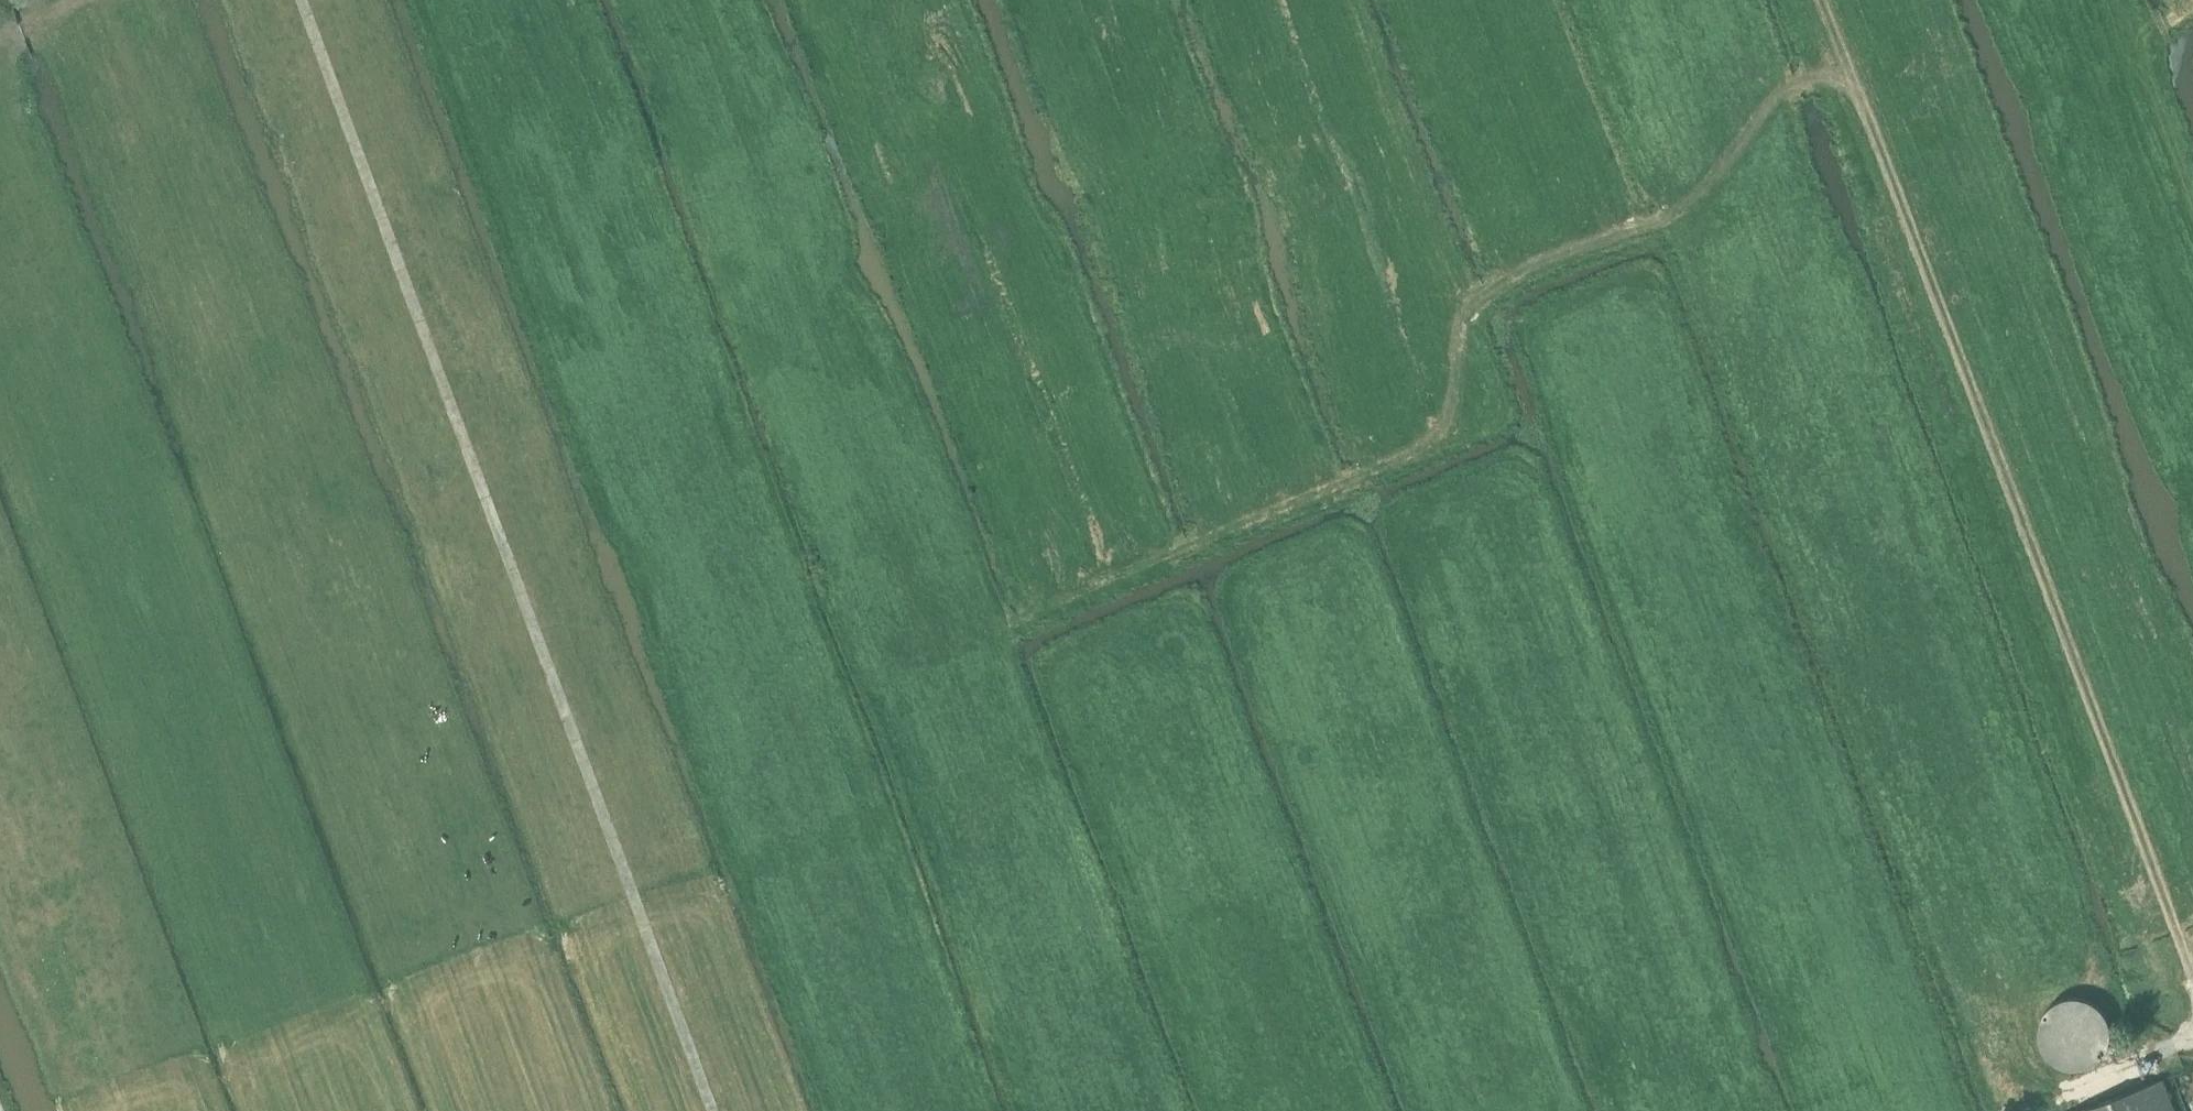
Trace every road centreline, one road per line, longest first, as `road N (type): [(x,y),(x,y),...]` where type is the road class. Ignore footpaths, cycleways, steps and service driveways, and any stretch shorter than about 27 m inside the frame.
road 1 (track): [(713,1110),(302,0)]
road 2 (track): [(2192,965),(1831,0)]

